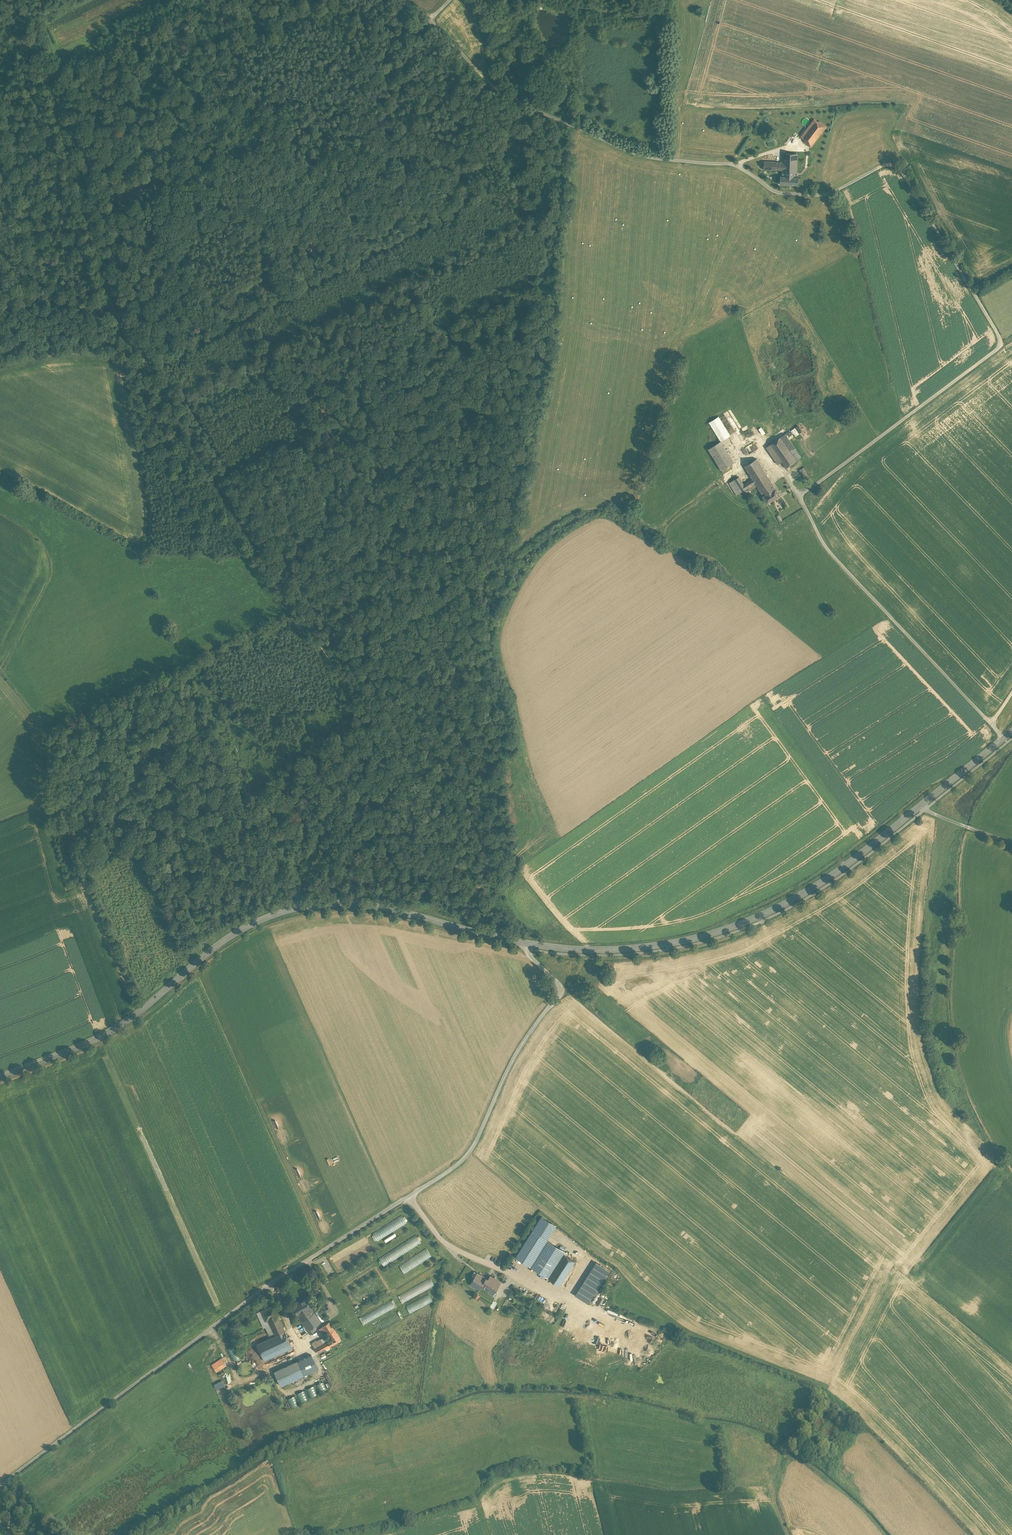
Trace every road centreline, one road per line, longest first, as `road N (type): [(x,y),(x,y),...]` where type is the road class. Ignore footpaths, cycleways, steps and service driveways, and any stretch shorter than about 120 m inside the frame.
road 1 (unclassified): [(991,722),(826,547),(799,496),(1000,345),(903,175),(882,165),(813,196),(773,192),(735,166),(577,150),(481,74),(431,21)]
road 2 (unclassified): [(0,1485),(476,1142),(515,1056),(561,995),(527,943)]
road 3 (secondary): [(0,1076),(104,1035),(223,942),(274,915),(371,905),(510,939)]
road 4 (secondary): [(527,943),(636,948),(740,924),(848,863),(1005,737)]
road 5 (track): [(686,337),(736,392),(754,434)]

